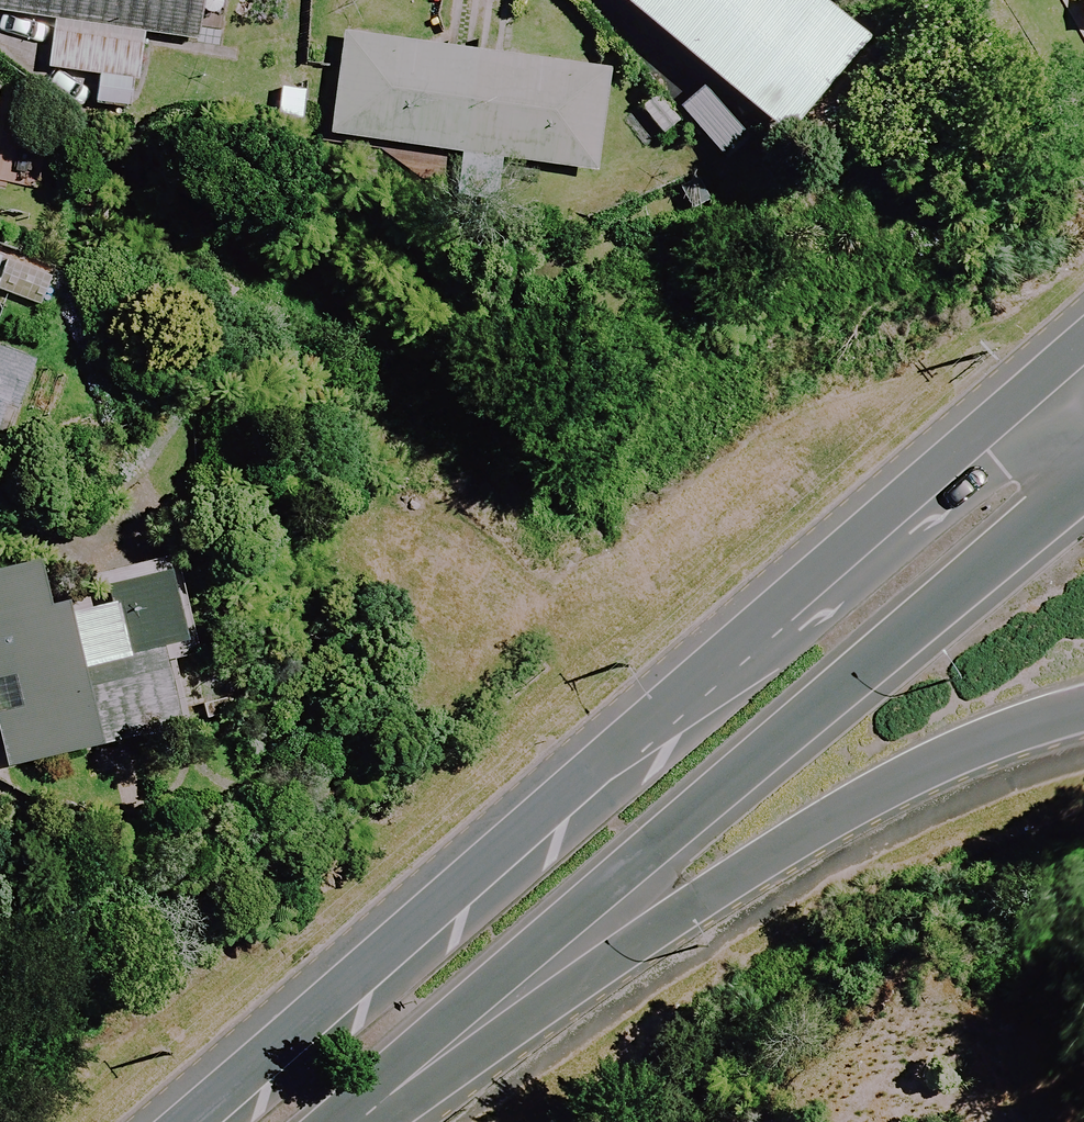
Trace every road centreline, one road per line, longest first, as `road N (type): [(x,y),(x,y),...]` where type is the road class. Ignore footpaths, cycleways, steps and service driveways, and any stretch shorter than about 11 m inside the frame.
road 1 (secondary): [(190,1121),(1021,396)]
road 2 (secondary): [(1083,486),(479,1001)]
road 3 (tertiary): [(1083,716),(971,751),(606,944),(479,1001)]
road 4 (secondary): [(479,1001),(336,1121)]

